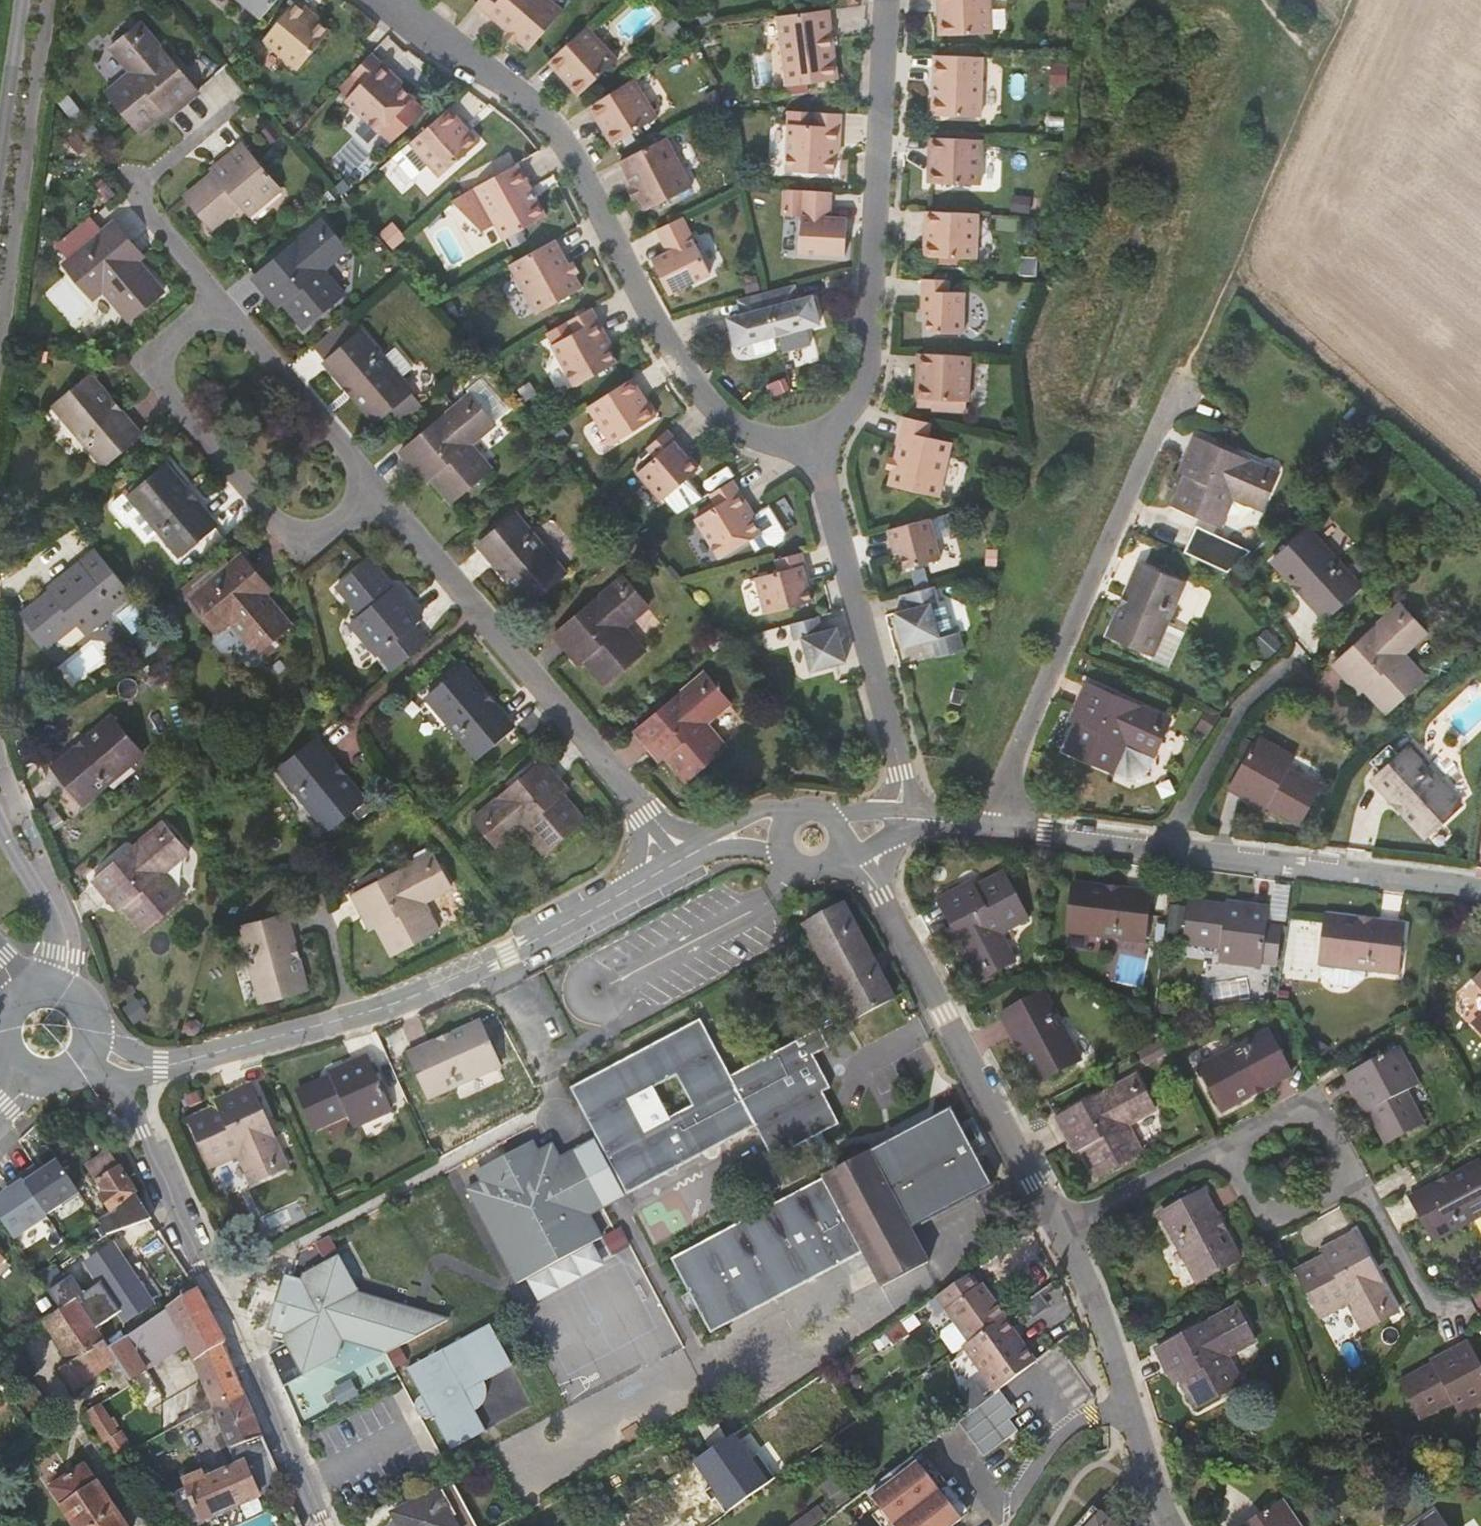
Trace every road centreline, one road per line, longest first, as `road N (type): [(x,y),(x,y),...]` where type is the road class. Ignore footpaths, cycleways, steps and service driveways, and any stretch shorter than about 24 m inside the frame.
road 1 (residential): [(673,859),(206,307),(131,191)]
road 2 (residential): [(389,0),(509,84),(562,138),(701,390),(756,438),(818,451)]
road 3 (residential): [(673,859),(504,957),(344,1019),(160,1065)]
road 4 (unclassified): [(1184,362),(1011,763),(994,826)]
road 5 (residential): [(116,1081),(207,1271),(310,1525)]
road 6 (residential): [(887,0),(874,354),(818,451)]
road 7 (track): [(1184,362),(1353,0)]
road 8 (residential): [(1059,1238),(937,1014),(885,896)]
road 9 (residential): [(818,451),(902,773),(905,814)]
road 10 (residential): [(1172,851),(1480,889)]
road 11 (residential): [(1166,1525),(1092,1301),(1059,1238)]
road 12 (residential): [(1172,851),(1236,713),(1292,661)]
road 13 (residential): [(1228,1152),(1319,1104),(1362,1188)]
road 14 (residential): [(1362,1188),(1271,1234),(1228,1152)]
road 15 (residential): [(1059,1238),(1228,1152)]
road 16 (residential): [(26,0),(0,186)]
road 17 (residential): [(0,815),(50,911),(55,953),(46,986)]
road 18 (residential): [(994,826),(1172,851)]
road 19 (residential): [(1463,1309),(1433,1306),(1362,1188)]
road 20 (unclassified): [(788,814),(754,810),(673,859)]

